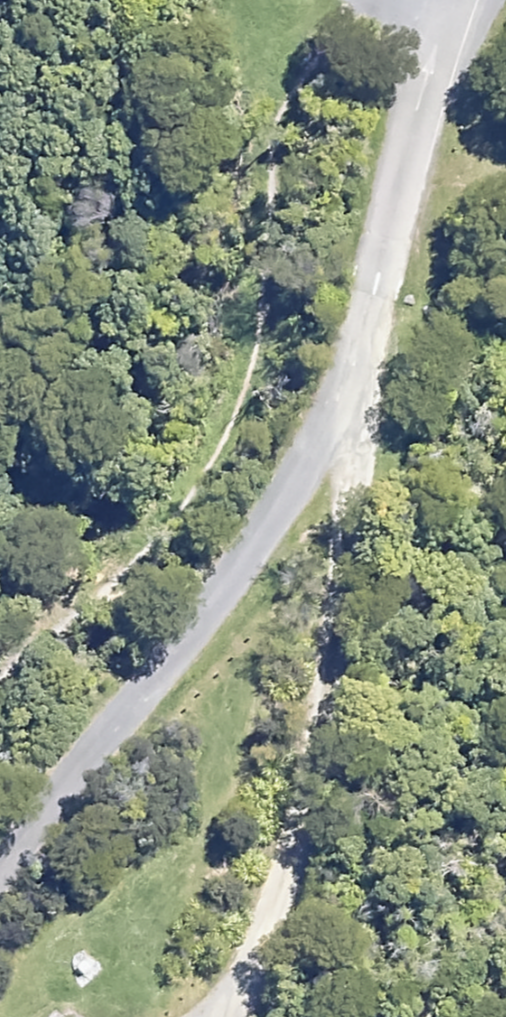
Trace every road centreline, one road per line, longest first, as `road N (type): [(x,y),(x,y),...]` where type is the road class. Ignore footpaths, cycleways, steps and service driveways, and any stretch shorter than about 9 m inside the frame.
road 1 (unclassified): [(231,1016),(261,953),(299,816),(338,625),(353,525),(348,376)]
road 2 (unclassified): [(0,879),(200,623),(300,475),(348,376)]
road 3 (unclassified): [(348,376),(455,0)]

